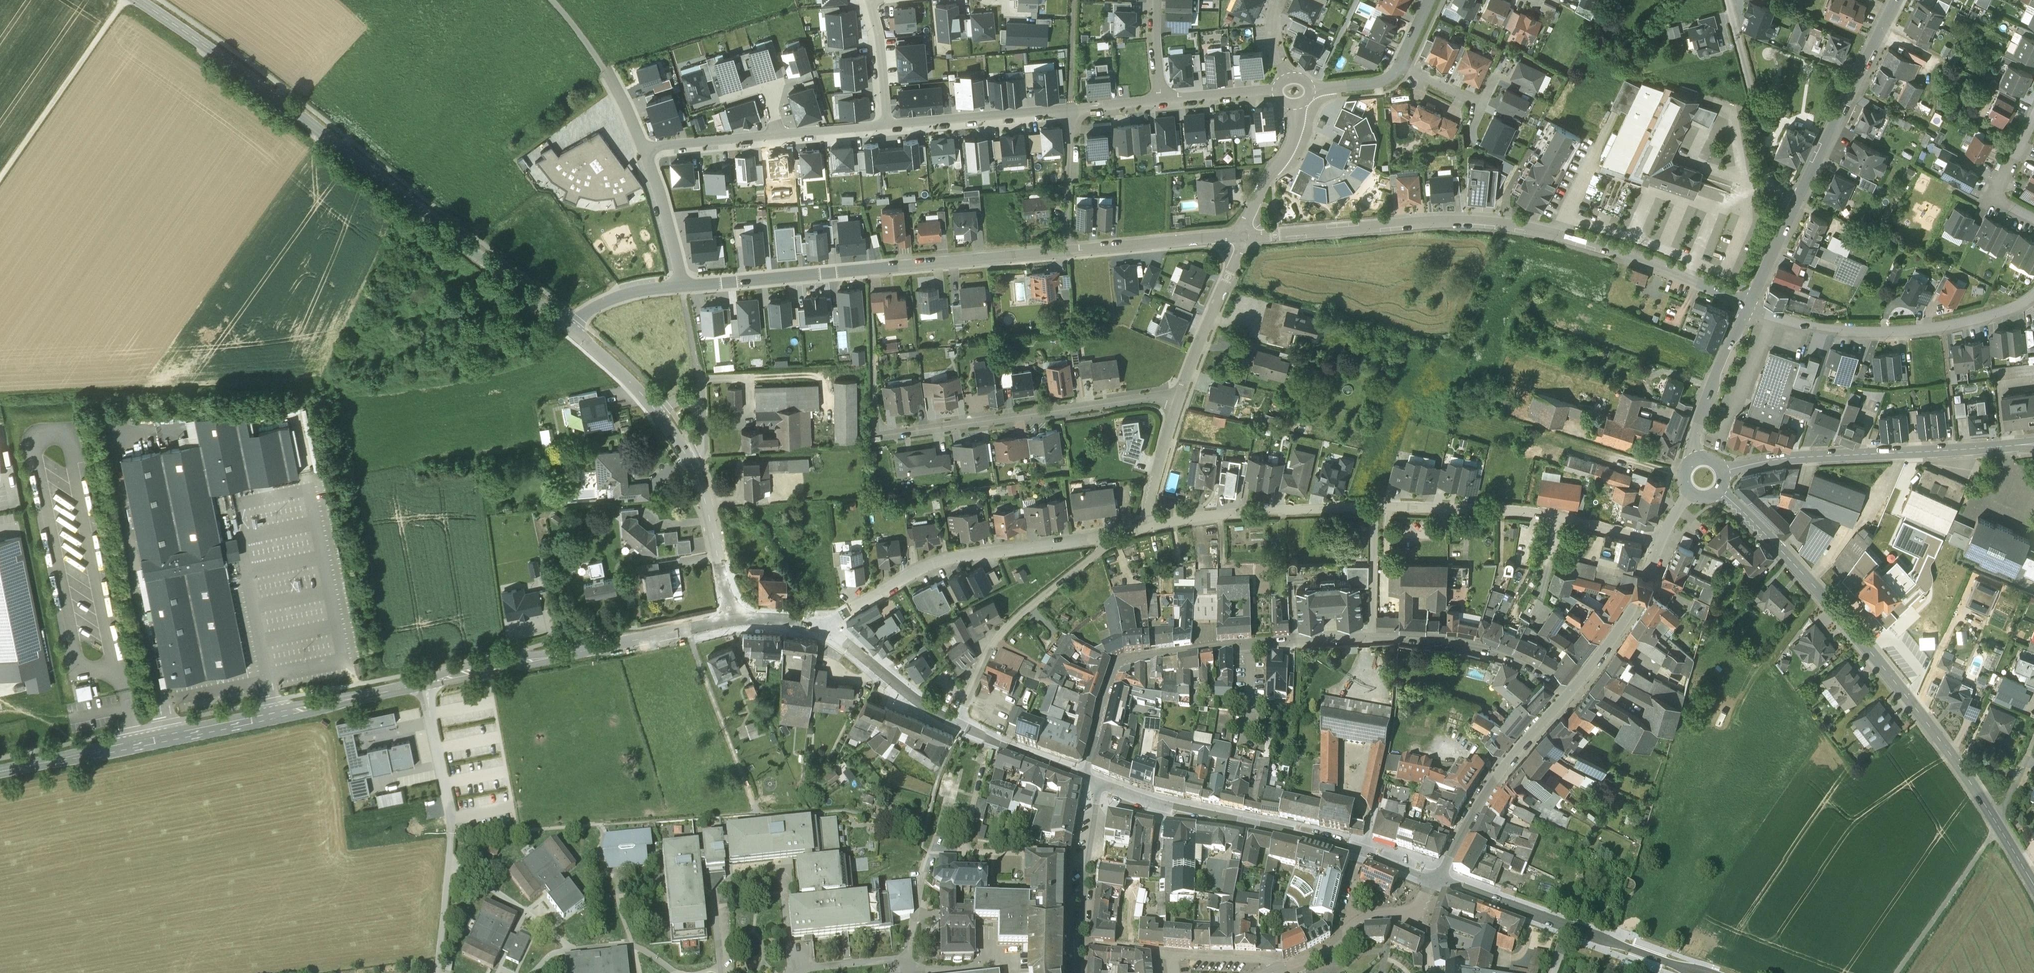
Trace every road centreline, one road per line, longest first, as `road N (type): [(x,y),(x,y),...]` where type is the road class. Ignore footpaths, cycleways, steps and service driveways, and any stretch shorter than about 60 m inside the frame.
road 1 (residential): [(1084,774),(1112,674),(1123,662),(1398,637),(1503,654),(1570,692)]
road 2 (residential): [(569,331),(310,124),(137,0)]
road 3 (residential): [(1660,541),(1562,516),(1425,507),(1322,506),(1146,525)]
road 4 (tertiary): [(1718,488),(1871,651),(1996,823)]
road 5 (residential): [(681,287),(1064,250)]
road 6 (tertiary): [(1437,877),(1103,783)]
road 7 (track): [(0,406),(325,400)]
road 8 (tertiary): [(58,759),(280,720),(370,696)]
road 9 (tertiary): [(370,696),(58,759)]
road 10 (residential): [(870,434),(1179,392)]
road 11 (residential): [(1244,236),(1467,221),(1554,232)]
road 12 (residential): [(1108,540),(953,556),(823,629)]
road 13 (residential): [(423,684),(450,835),(437,972)]
road 14 (tertiary): [(2005,447),(1720,468)]
road 15 (unclassified): [(1108,540),(990,642),(953,725)]
road 16 (residential): [(1807,325),(1908,330),(1995,313),(2033,293)]
road 17 (residential): [(1570,692),(1502,766),(1437,877)]
road 18 (tertiary): [(1798,200),(1896,0)]
road 19 (residential): [(1727,0),(1769,183),(1798,200)]
road 20 (track): [(0,176),(124,0)]
road 21 (residential): [(1748,305),(1554,232)]
road 22 (residential): [(889,125),(1069,109)]
road 23 (residential): [(1064,250),(1244,236)]
road 24 (track): [(1896,972),(1996,823)]
road 25 (residential): [(1660,541),(1635,604),(1570,692)]
road 26 (unclassified): [(550,0),(604,72),(643,149)]
road 27 (residential): [(685,458),(656,411),(569,331)]
road 28 (residential): [(731,621),(700,483),(685,458)]
road 29 (residential): [(1179,392),(1244,236)]
road 30 (tertiary): [(1694,459),(1696,430),(1748,305)]
road 31 (tertiary): [(731,621),(571,654)]
road 32 (tertiary): [(953,725),(823,629)]
road 33 (residential): [(1103,783),(1080,940)]
road 34 (residential): [(1415,911),(1362,920),(1277,970)]
road 35 (tertiary): [(571,654),(484,663),(427,683)]
road 36 (tertiary): [(427,683),(571,654)]
road 37 (residential): [(1244,236),(1260,187),(1292,140),(1296,105)]
road 38 (unclassified): [(643,149),(681,287)]
road 39 (residential): [(1064,250),(1069,109)]
road 40 (tertiary): [(1569,926),(1437,877)]
road 41 (tertiary): [(1084,774),(953,725)]
road 42 (residential): [(1146,525),(1146,502),(1179,392)]
road 43 (tertiary): [(1696,972),(1569,926)]
road 44 (residential): [(643,149),(777,135)]
road 45 (residential): [(2033,218),(1996,197),(2033,118)]
road 46 (residential): [(889,125),(871,0)]
road 47 (residential): [(569,331),(622,294),(681,287)]

